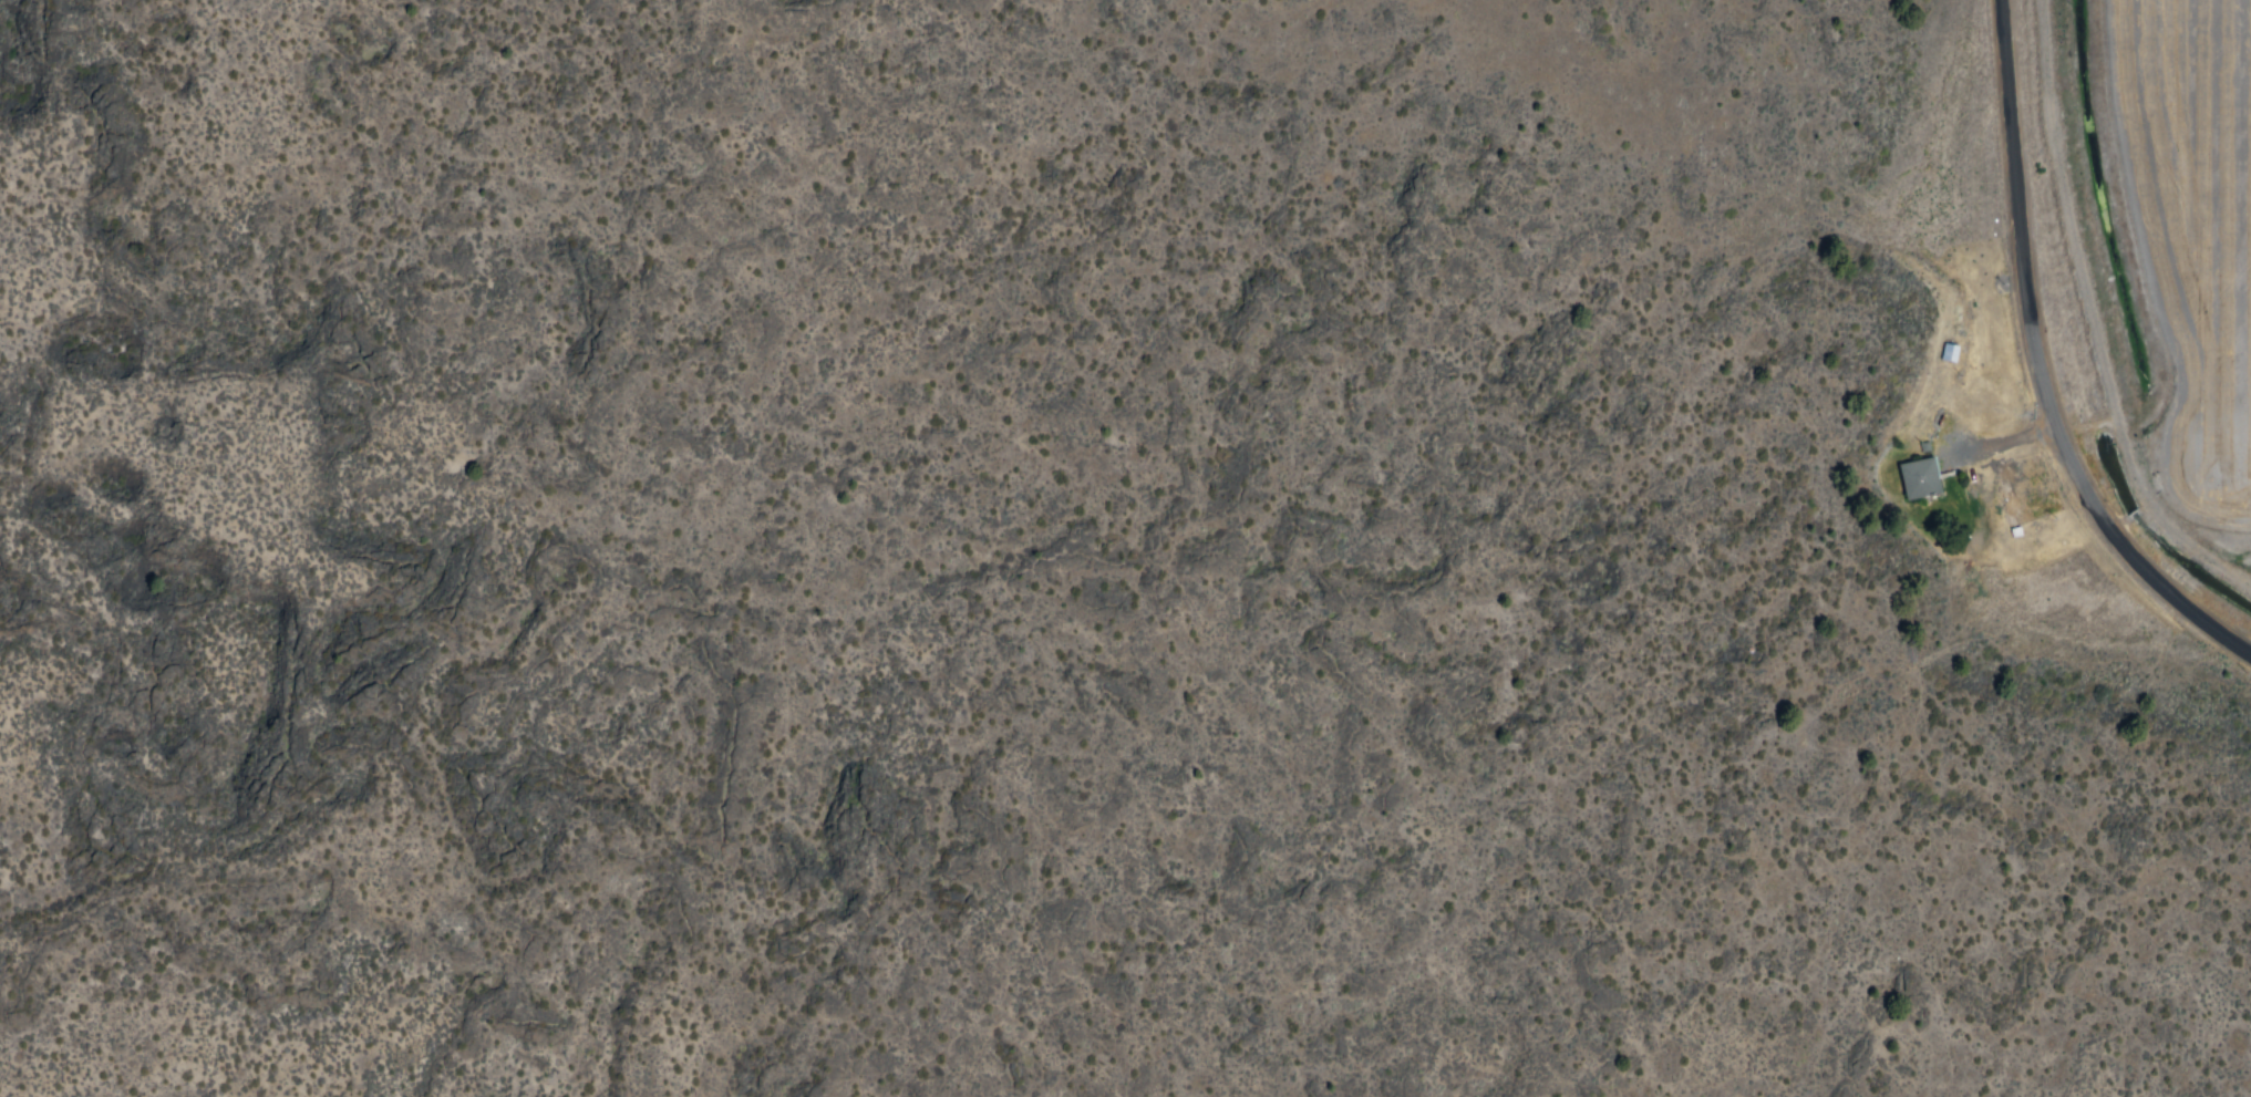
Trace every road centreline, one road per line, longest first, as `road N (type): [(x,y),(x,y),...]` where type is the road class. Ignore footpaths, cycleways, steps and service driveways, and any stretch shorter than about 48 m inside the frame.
road 1 (tertiary): [(2002,0),(2028,282),(2057,430),(2079,482),(2134,559),(2250,652)]

